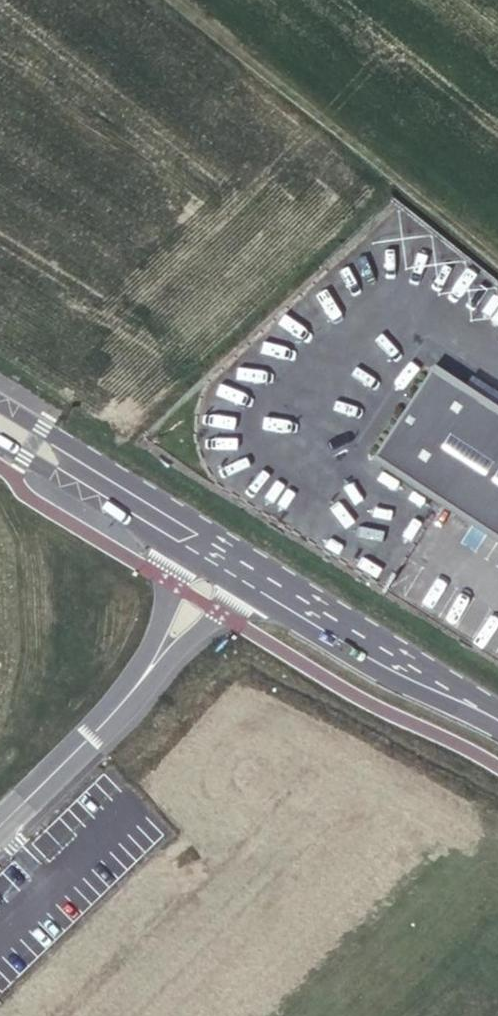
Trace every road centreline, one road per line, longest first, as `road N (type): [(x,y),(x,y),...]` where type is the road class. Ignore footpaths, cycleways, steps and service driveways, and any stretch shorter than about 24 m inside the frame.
road 1 (track): [(497,266),(170,0)]
road 2 (primary): [(251,577),(497,722)]
road 3 (unclassified): [(162,651),(0,824)]
road 4 (primary): [(0,421),(181,534)]
road 5 (unclassified): [(181,534),(156,631),(162,651)]

